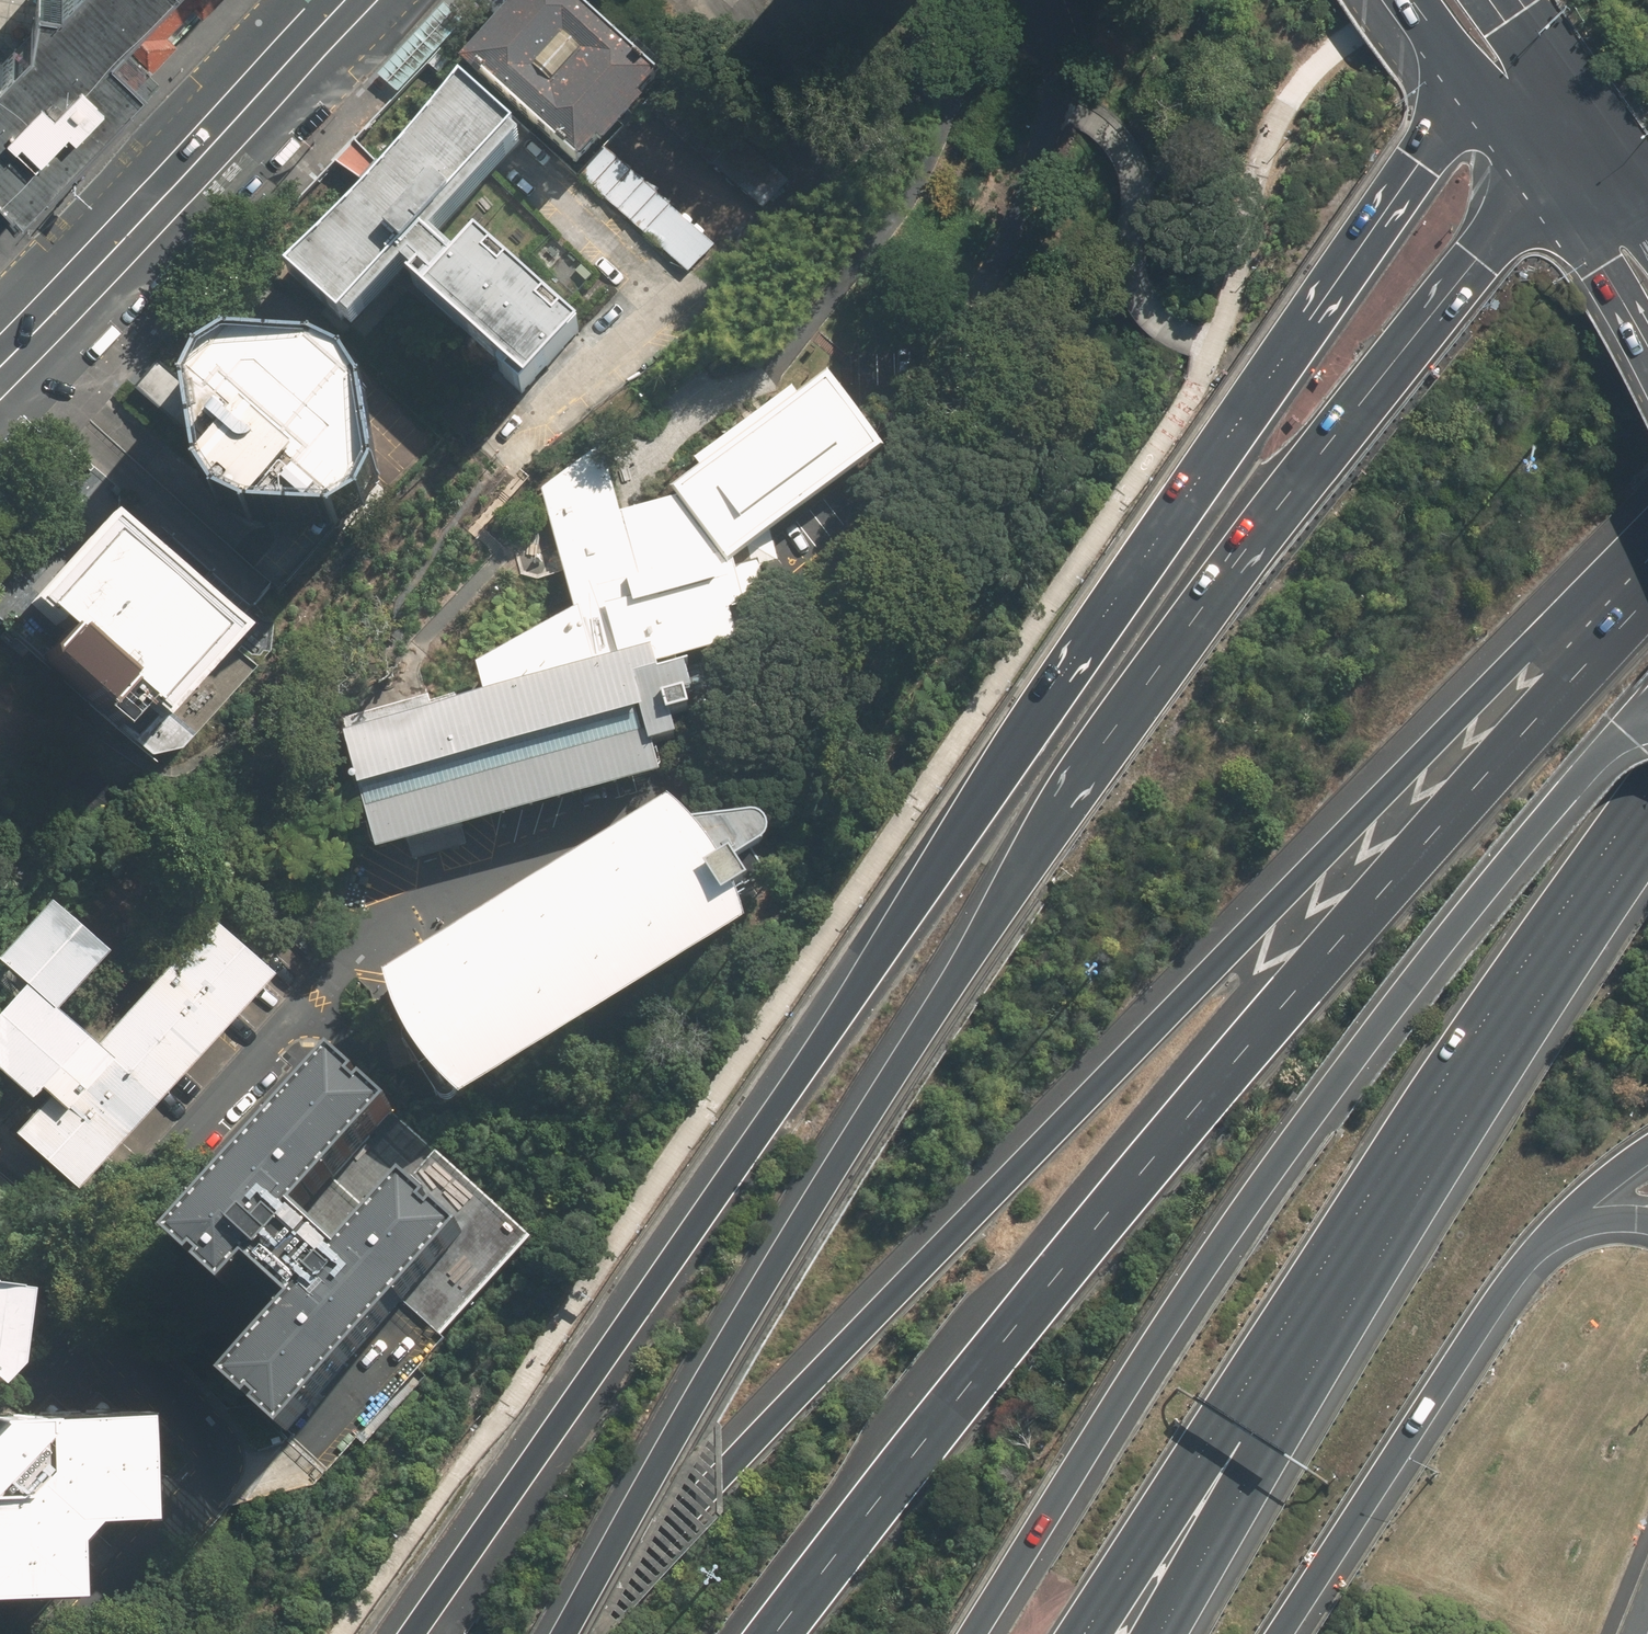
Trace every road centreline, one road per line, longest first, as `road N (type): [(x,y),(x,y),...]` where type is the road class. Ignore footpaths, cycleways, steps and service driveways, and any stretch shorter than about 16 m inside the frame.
road 1 (motorway): [(413,1633),(1036,722),(1480,99)]
road 2 (motorway): [(556,1633),(1061,814),(1537,177)]
road 3 (motorway): [(569,1633),(722,1466),(1587,585),(1647,534)]
road 4 (motorway): [(776,1633),(977,1366),(1647,584)]
road 5 (motorway): [(1619,736),(1314,1119),(1166,1329),(975,1633)]
road 6 (residential): [(320,990),(61,1272),(60,1290),(213,1443),(223,1463),(211,1488),(72,1633)]
road 7 (motorway): [(1489,1018),(1082,1633)]
road 8 (motorway): [(1489,1018),(1159,1633)]
road 9 (secondary): [(0,361),(346,0)]
road 10 (motorway): [(1550,1236),(1509,1284),(1282,1633)]
road 11 (motorway): [(1647,794),(1489,1018)]
road 12 (secondary): [(1647,344),(1603,263),(1537,177)]
road 13 (motorway): [(1647,1150),(1550,1236)]
road 14 (secondary): [(1480,99),(1410,0)]

